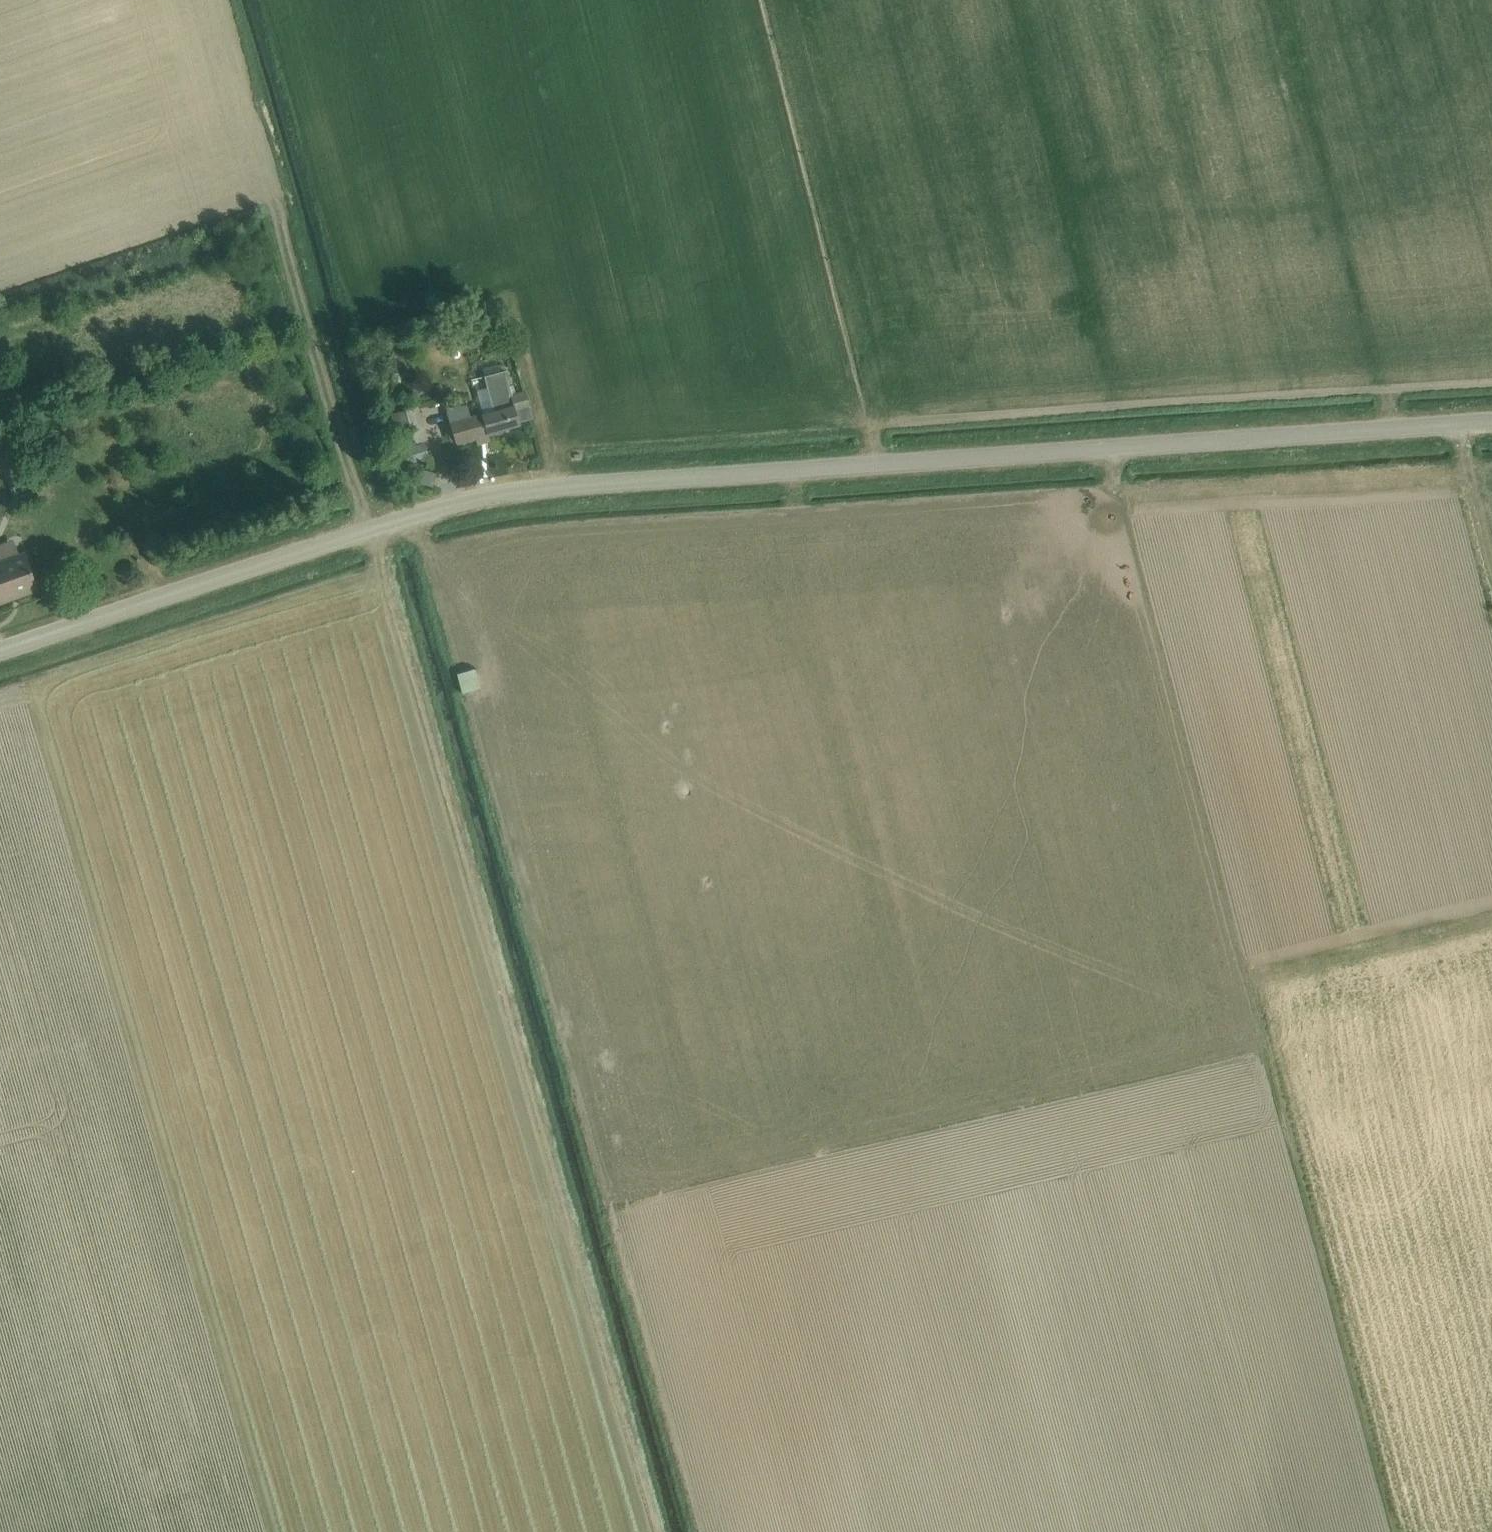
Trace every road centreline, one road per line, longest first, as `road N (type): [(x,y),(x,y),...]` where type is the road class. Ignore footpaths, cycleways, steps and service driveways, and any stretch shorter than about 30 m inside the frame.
road 1 (unclassified): [(0,665),(421,513),(497,494),(1491,421)]

